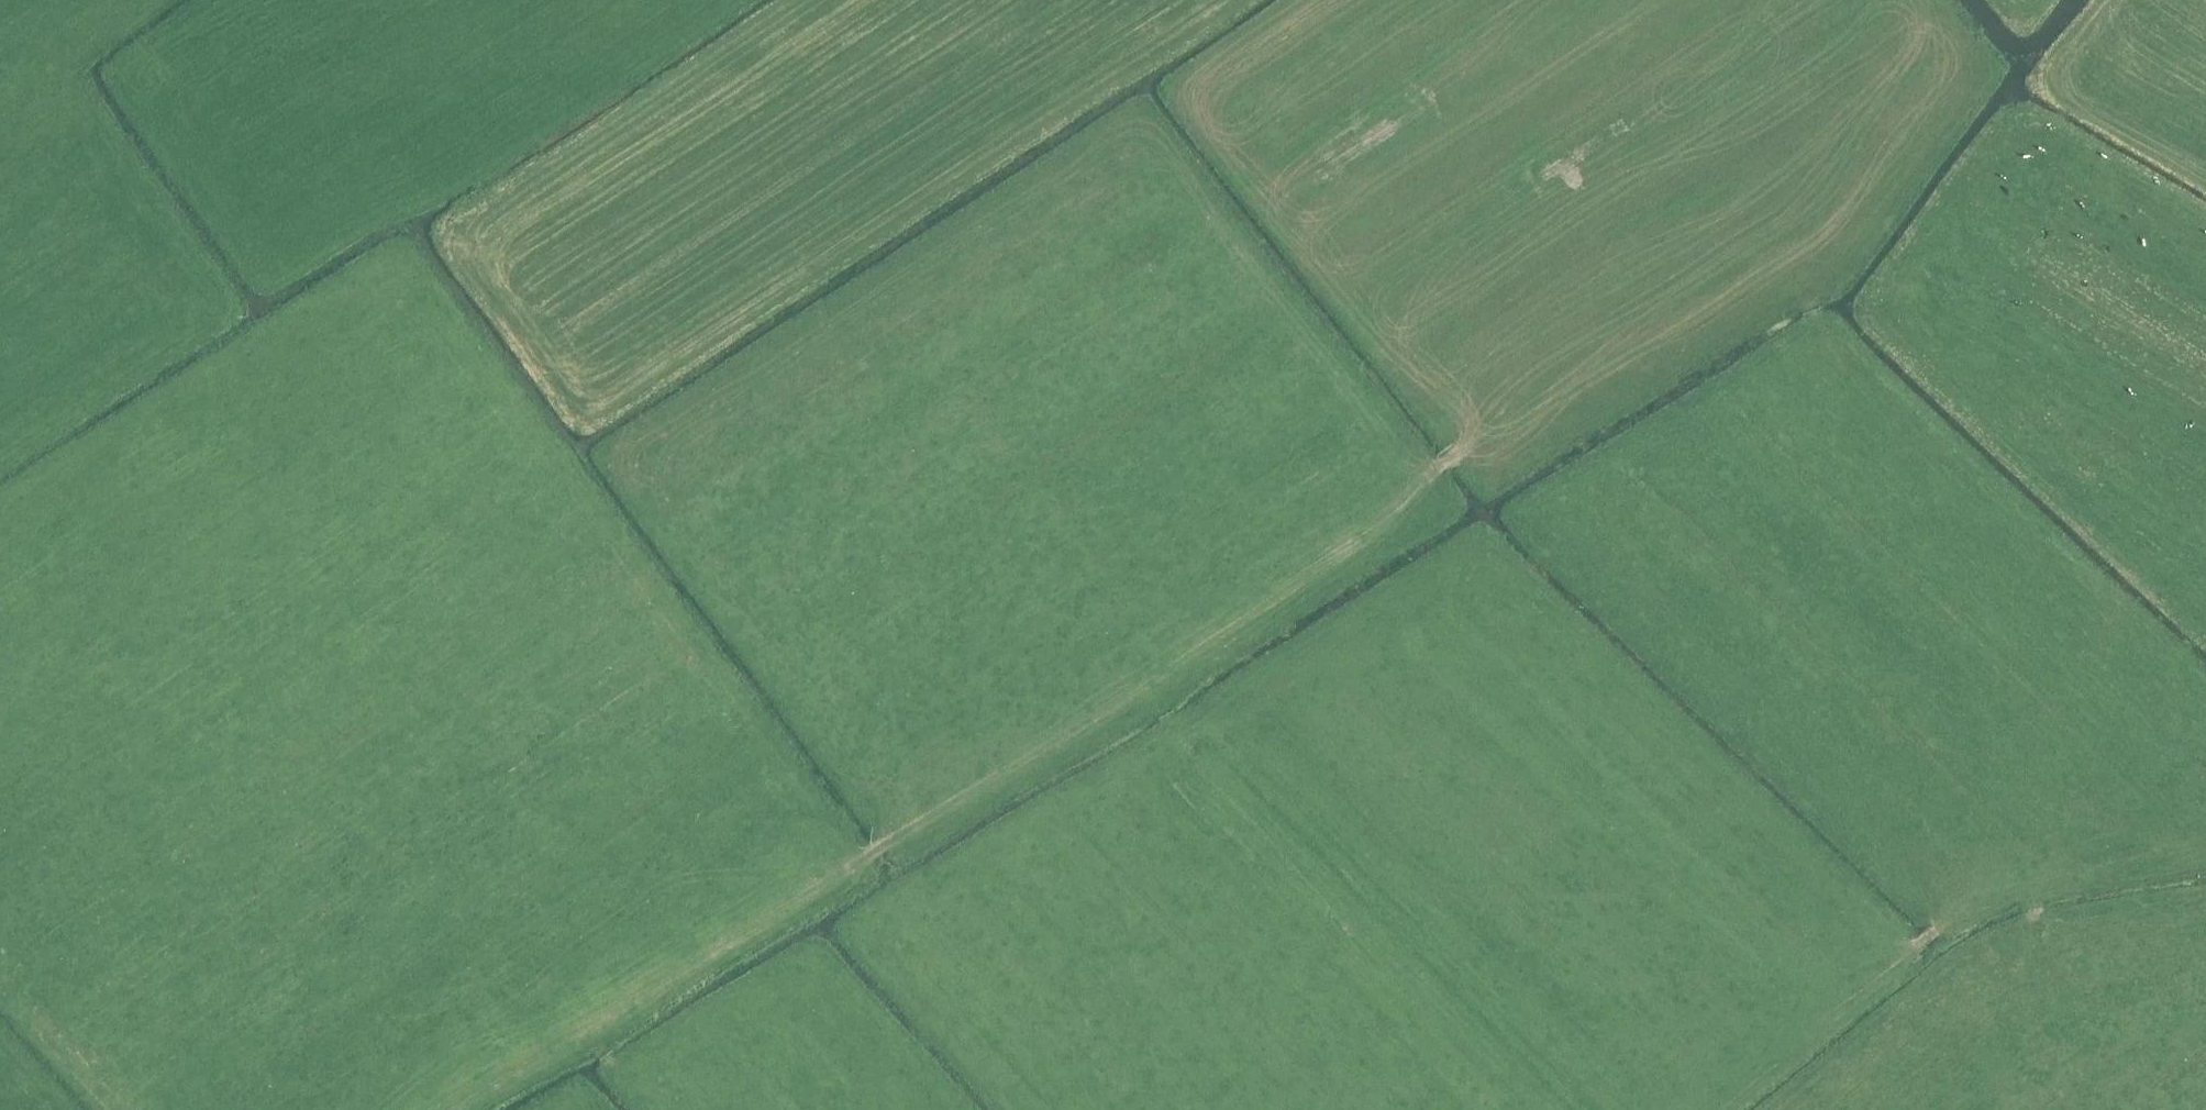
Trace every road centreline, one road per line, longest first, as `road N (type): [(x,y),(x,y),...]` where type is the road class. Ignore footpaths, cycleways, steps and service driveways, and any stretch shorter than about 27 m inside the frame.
road 1 (track): [(2205,849),(2165,856),(2167,746),(2125,665),(1813,321),(1807,304)]
road 2 (track): [(2165,856),(2001,885),(1727,1109)]

